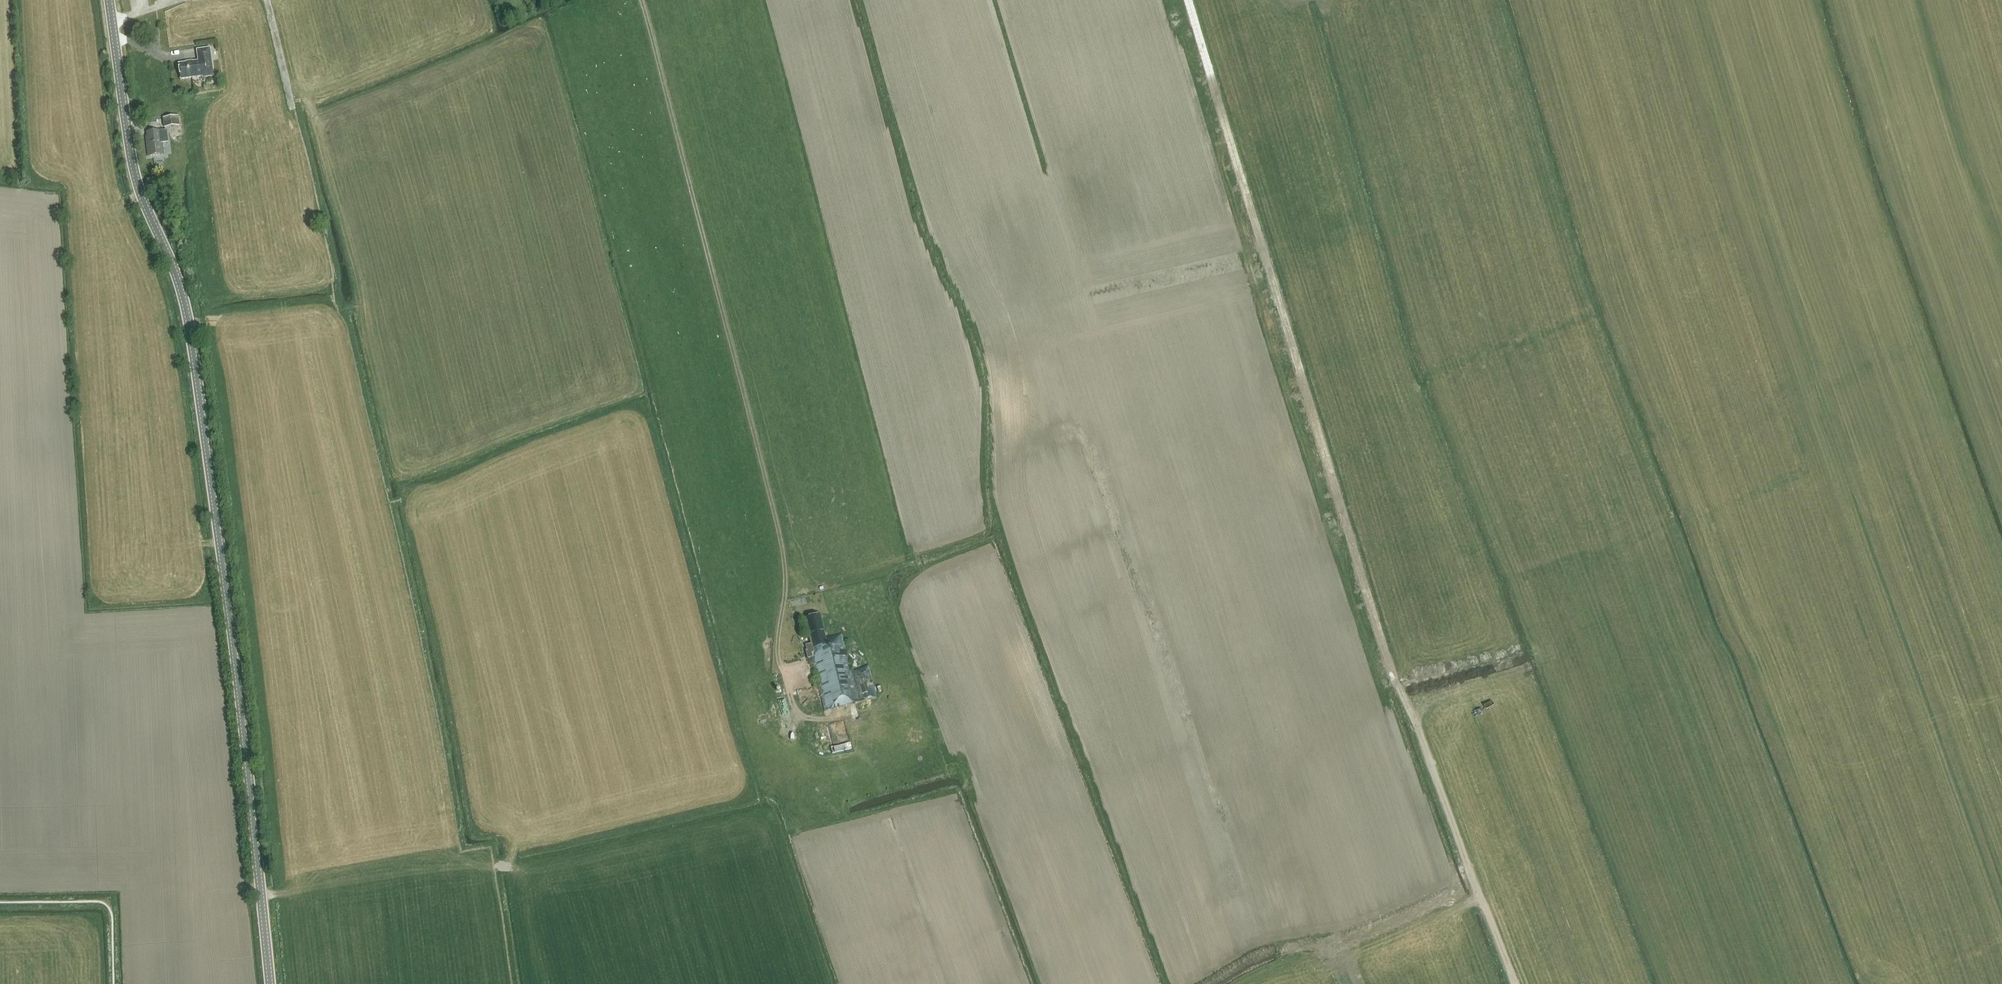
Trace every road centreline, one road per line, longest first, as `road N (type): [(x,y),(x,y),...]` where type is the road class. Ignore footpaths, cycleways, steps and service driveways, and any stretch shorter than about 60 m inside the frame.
road 1 (tertiary): [(270,983),(194,354),(178,277),(137,187),(109,0)]

